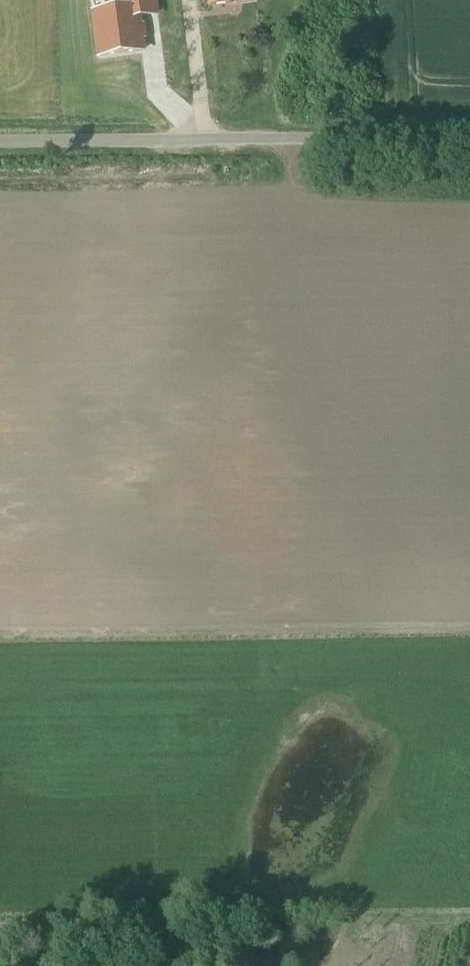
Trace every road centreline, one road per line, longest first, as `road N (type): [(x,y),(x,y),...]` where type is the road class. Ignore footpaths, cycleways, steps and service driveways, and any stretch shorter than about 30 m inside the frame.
road 1 (unclassified): [(469,141),(0,141)]

